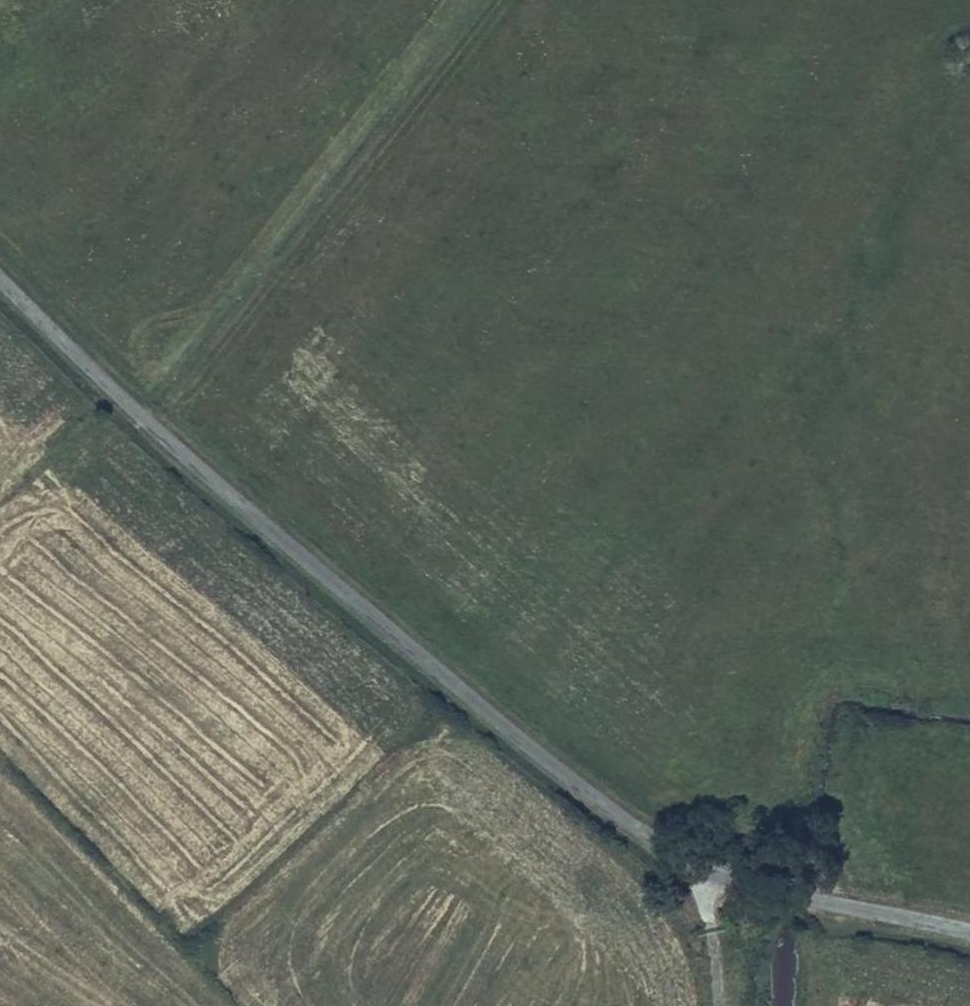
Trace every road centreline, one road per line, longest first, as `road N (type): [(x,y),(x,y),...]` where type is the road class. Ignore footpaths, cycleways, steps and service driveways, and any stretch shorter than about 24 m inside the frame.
road 1 (unclassified): [(0,275),(141,421),(599,798),(707,867),(777,892),(969,928)]
road 2 (track): [(720,1005),(707,867)]

